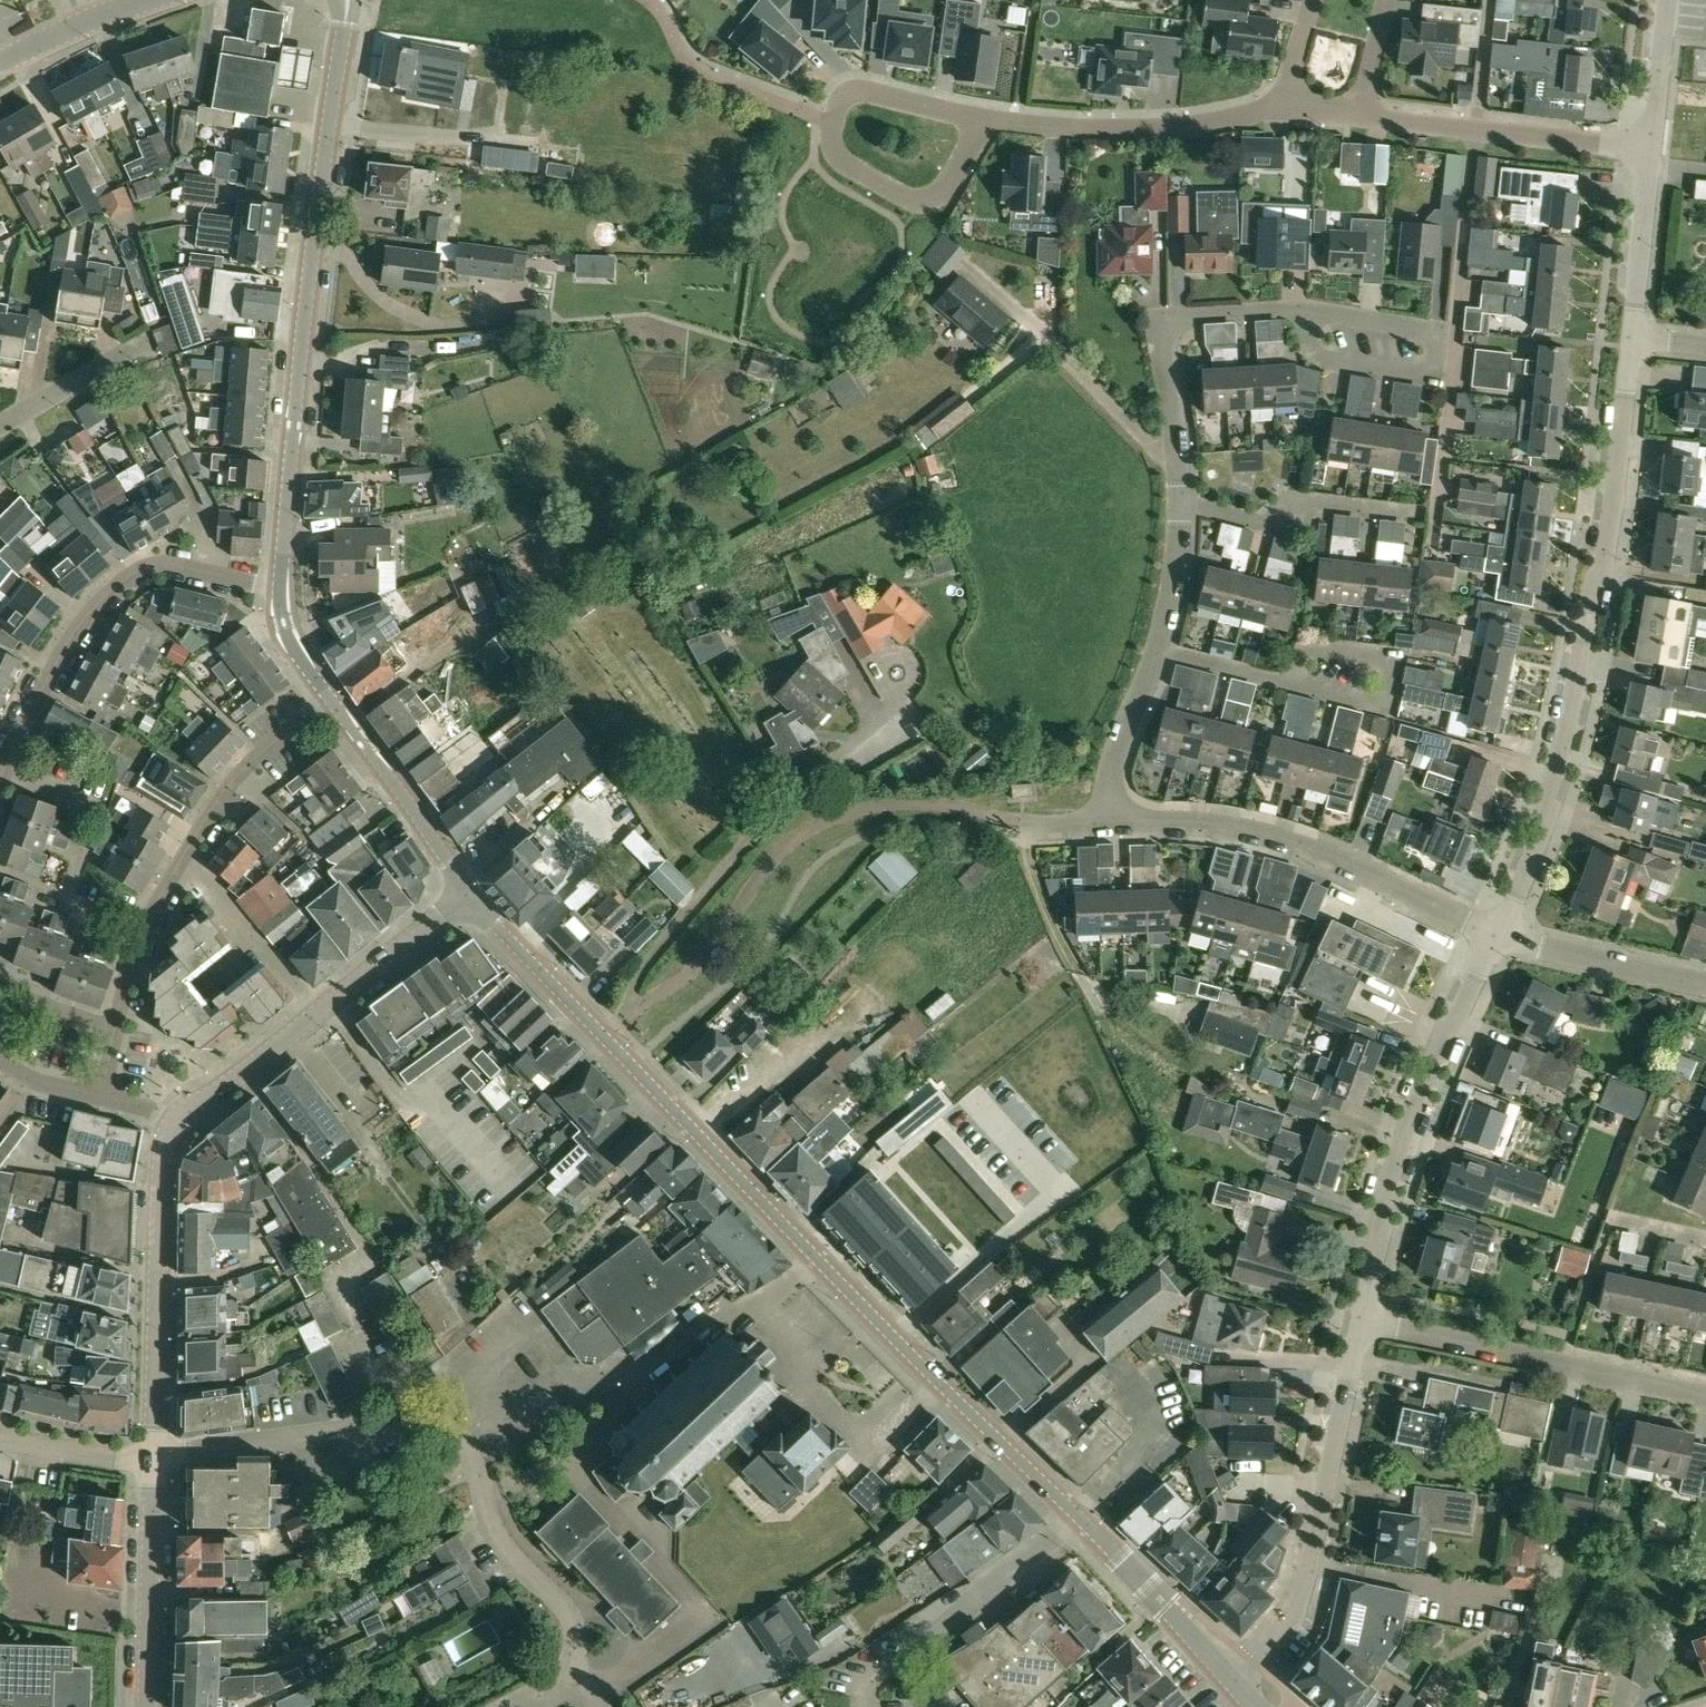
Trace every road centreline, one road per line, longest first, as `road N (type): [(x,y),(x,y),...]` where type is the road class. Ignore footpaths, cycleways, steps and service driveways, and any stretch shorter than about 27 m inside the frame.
road 1 (tertiary): [(1234,1683),(1167,1605),(938,1382),(466,891)]
road 2 (residential): [(1494,929),(1530,854),(1560,750),(1602,561),(1631,338)]
road 3 (tertiary): [(282,581),(314,241),(349,0)]
road 4 (residential): [(1356,1310),(1408,1121),(1494,929)]
road 5 (residential): [(1494,929),(1244,823),(1110,821)]
road 6 (residential): [(1234,1683),(1299,1608),(1356,1310)]
road 7 (residential): [(0,768),(16,723),(69,632),(114,577),(141,562),(282,581)]
road 8 (residential): [(1356,1310),(1705,1391)]
road 9 (tertiary): [(153,1460),(162,1150),(173,1126)]
road 10 (residential): [(1178,500),(1162,336),(1172,320),(1306,308)]
road 11 (residential): [(992,116),(1103,126),(1279,112)]
road 12 (residential): [(1435,514),(1322,501),(1262,522),(1178,500)]
road 13 (residential): [(829,121),(847,162),(914,202),(950,193),(992,116)]
road 14 (tertiary): [(147,1706),(153,1460)]
road 15 (tertiary): [(466,891),(330,706)]
road 16 (residential): [(1494,929),(1568,952),(1705,973)]
road 17 (residential): [(185,856),(244,766),(276,736),(330,706)]
road 18 (residential): [(314,1015),(185,856)]
road 19 (tertiary): [(314,1015),(466,891)]
road 20 (residential): [(1631,338),(1649,149)]
road 21 (residential): [(1292,685),(1301,648),(1396,657),(1385,710)]
road 22 (residential): [(115,1027),(143,935),(185,856)]
road 23 (residential): [(1306,308),(1314,353),(1326,360),(1450,381)]
road 24 (residential): [(1110,821),(1109,776),(1158,648)]
road 25 (residential): [(829,121),(838,101),(863,89),(992,116)]
road 26 (tertiary): [(173,1126),(314,1015)]
road 27 (residential): [(1649,149),(1475,132)]
road 28 (tertiary): [(0,63),(144,0)]
road 29 (residential): [(153,1460),(0,1438)]
road 30 (residential): [(1306,308),(1455,333)]
road 31 (residential): [(1158,648),(1178,558),(1178,500)]
road 32 (residential): [(1649,149),(1666,0)]
road 33 (residential): [(1292,685),(1158,648)]
road 34 (tertiary): [(330,706),(283,628),(282,581)]
road 35 (residential): [(1475,132),(1489,0)]
road 36 (residential): [(0,422),(107,357)]
road 37 (residential): [(1385,0),(1355,121)]

